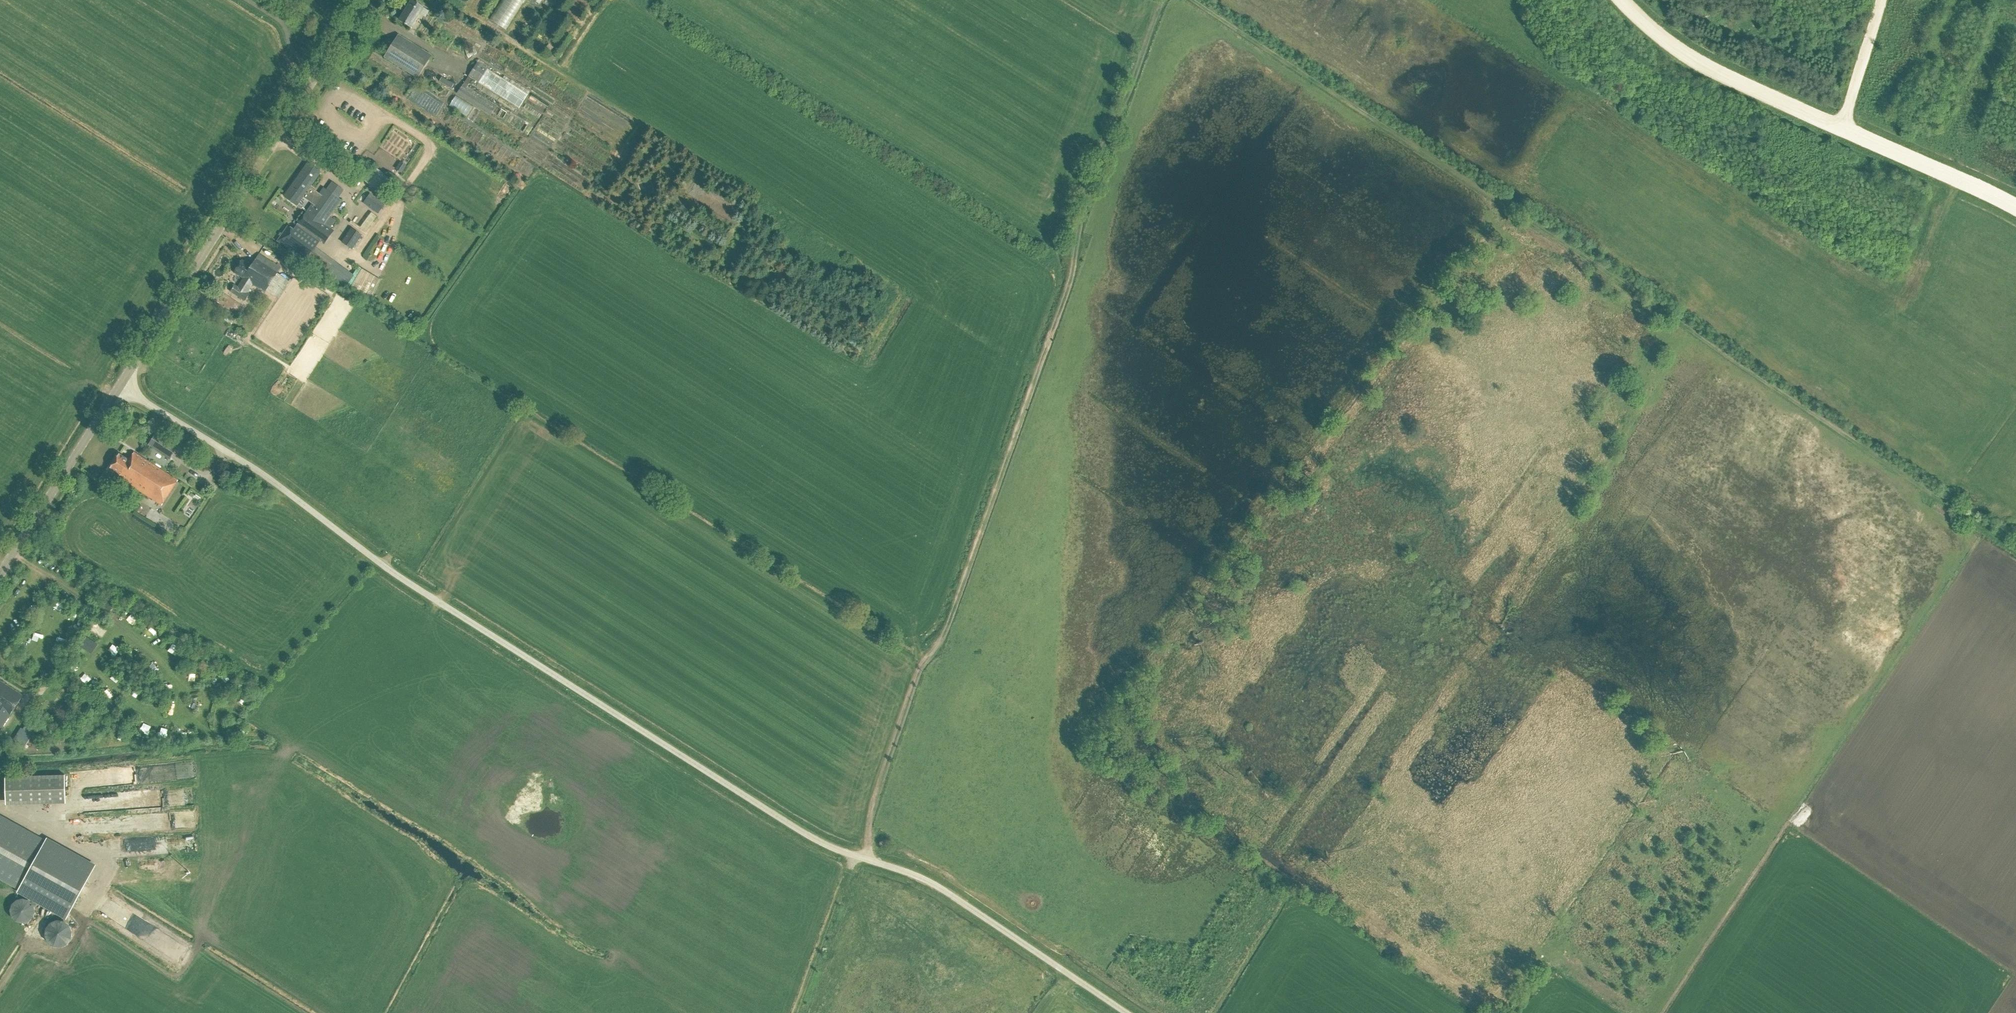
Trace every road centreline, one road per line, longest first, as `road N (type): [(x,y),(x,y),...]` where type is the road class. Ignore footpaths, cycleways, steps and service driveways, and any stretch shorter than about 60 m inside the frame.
road 1 (unclassified): [(1126,1012),(939,887),(780,818),(120,387)]
road 2 (track): [(2015,551),(1194,0)]
road 3 (track): [(868,860),(882,768),(928,649),(946,636),(1073,266),(1072,237),(1159,0)]
road 4 (tertiary): [(120,387),(363,0)]
road 5 (track): [(2015,207),(1685,56),(1623,0)]
road 6 (tertiary): [(0,577),(120,387)]
road 7 (track): [(857,856),(796,1012)]
road 8 (track): [(1880,0),(1842,128)]

